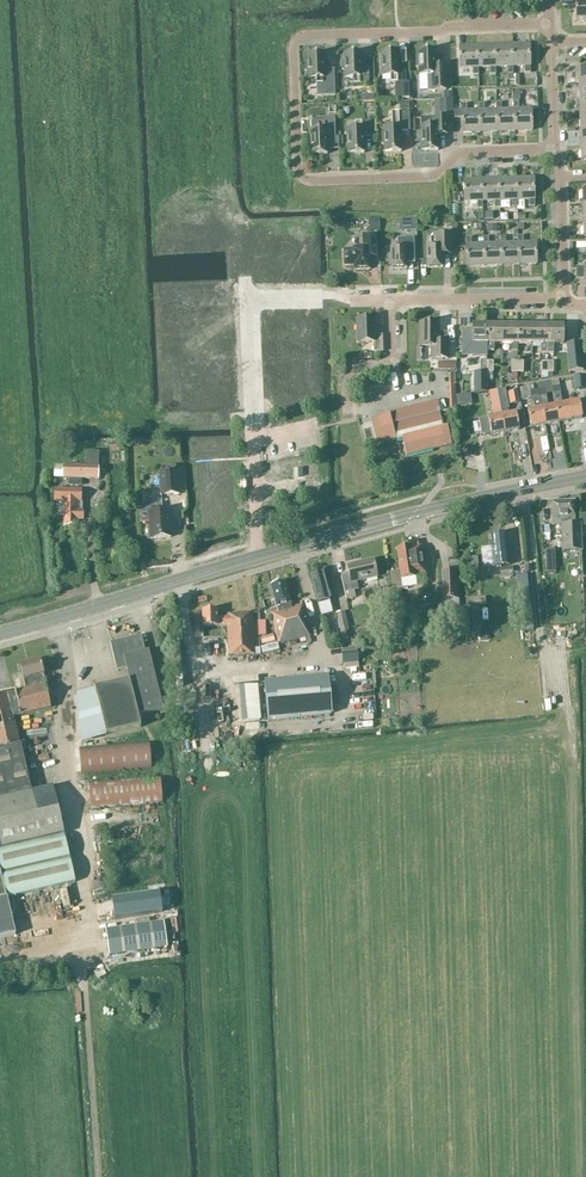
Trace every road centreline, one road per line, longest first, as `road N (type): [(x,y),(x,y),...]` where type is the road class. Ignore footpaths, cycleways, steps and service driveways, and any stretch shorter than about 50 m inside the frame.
road 1 (residential): [(557,151),(462,151),(431,177),(313,181),(298,167),(294,38),(549,25)]
road 2 (residential): [(260,556),(249,301),(335,294)]
road 3 (secondary): [(260,556),(585,477)]
road 4 (secondary): [(0,634),(260,556)]
road 5 (track): [(525,489),(548,666)]
road 6 (residential): [(564,298),(389,301)]
road 7 (residential): [(348,408),(349,375),(390,357),(389,301)]
road 8 (residential): [(558,176),(564,298)]

